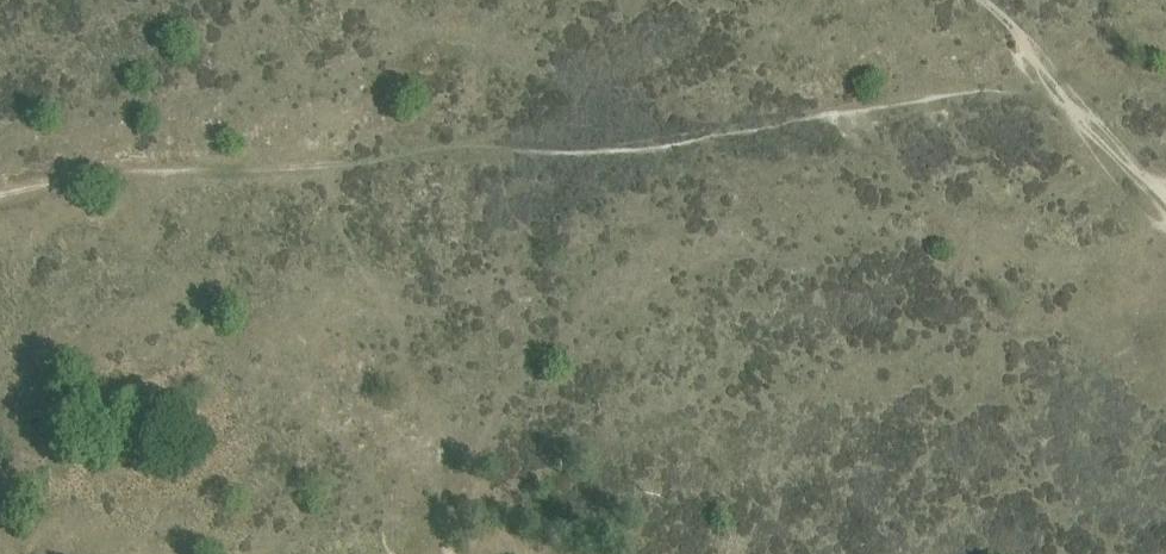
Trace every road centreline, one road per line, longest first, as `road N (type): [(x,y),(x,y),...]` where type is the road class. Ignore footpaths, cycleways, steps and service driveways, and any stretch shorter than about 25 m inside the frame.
road 1 (track): [(992,0),(1165,194)]

